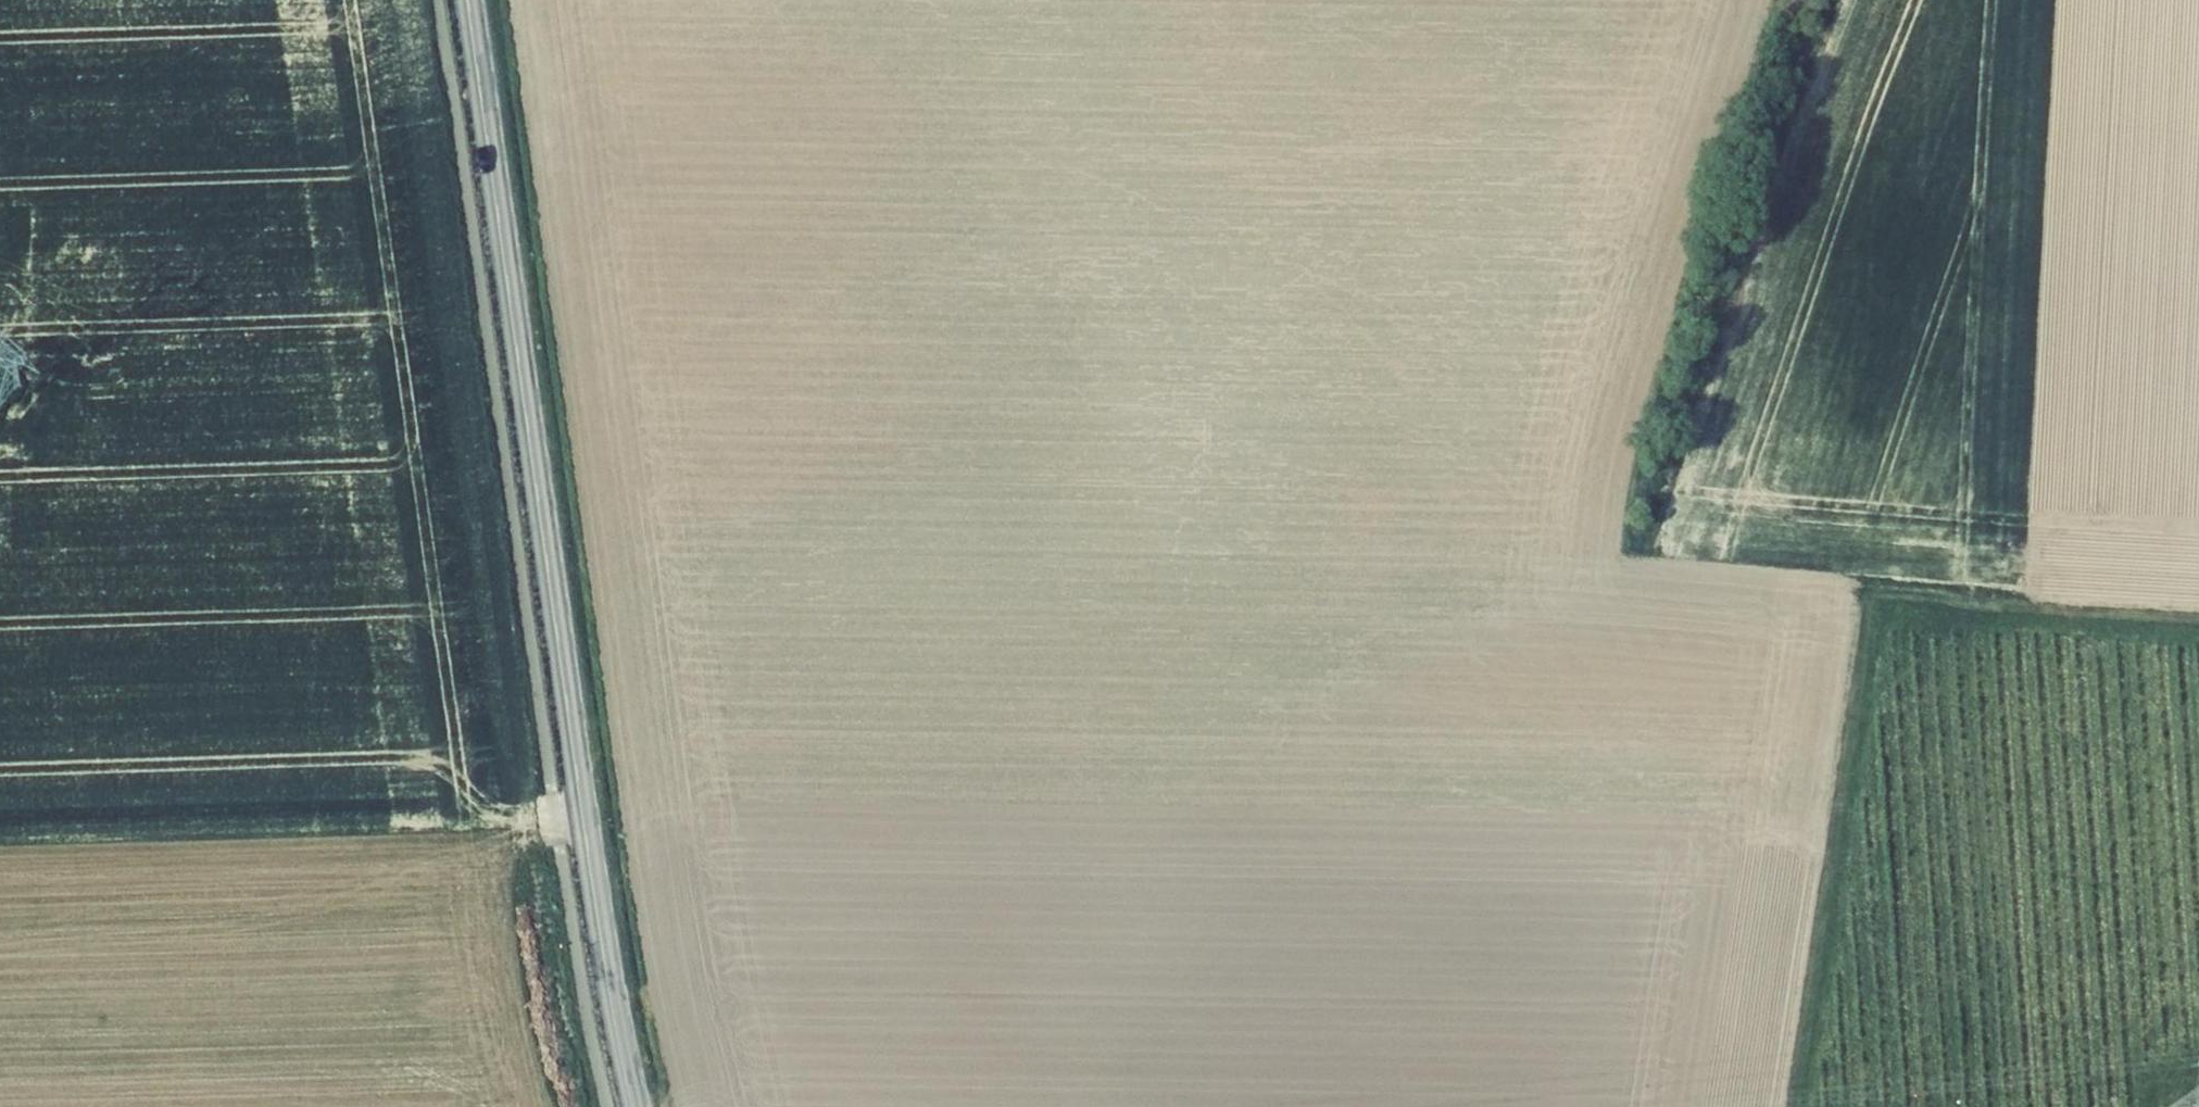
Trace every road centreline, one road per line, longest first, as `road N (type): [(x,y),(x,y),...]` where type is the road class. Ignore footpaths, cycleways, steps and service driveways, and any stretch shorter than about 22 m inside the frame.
road 1 (tertiary): [(468,0),(596,911),(633,1106)]
road 2 (track): [(1797,0),(1629,518)]

